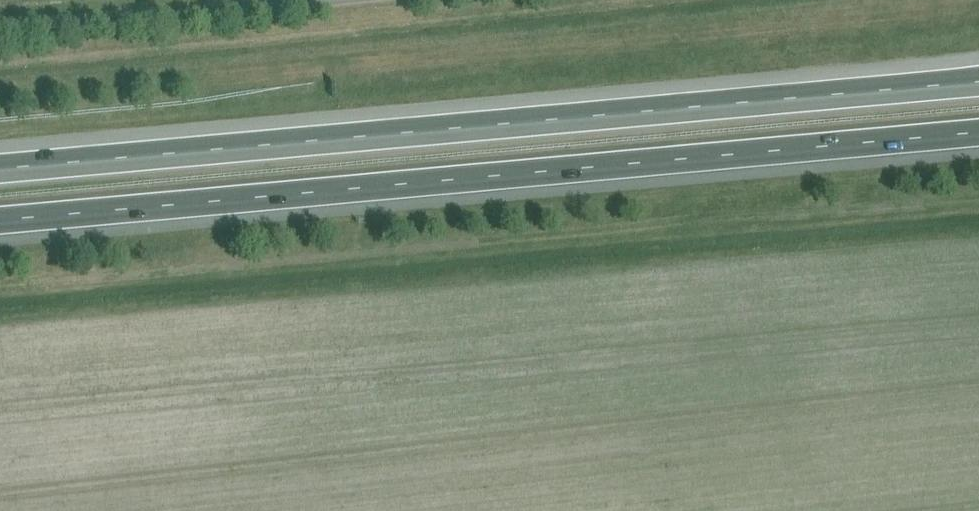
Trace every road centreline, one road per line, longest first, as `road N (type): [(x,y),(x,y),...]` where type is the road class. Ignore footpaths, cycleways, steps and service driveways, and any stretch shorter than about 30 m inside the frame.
road 1 (motorway): [(0,222),(978,131)]
road 2 (motorway): [(978,83),(0,169)]
road 3 (unclassified): [(0,25),(268,0)]

